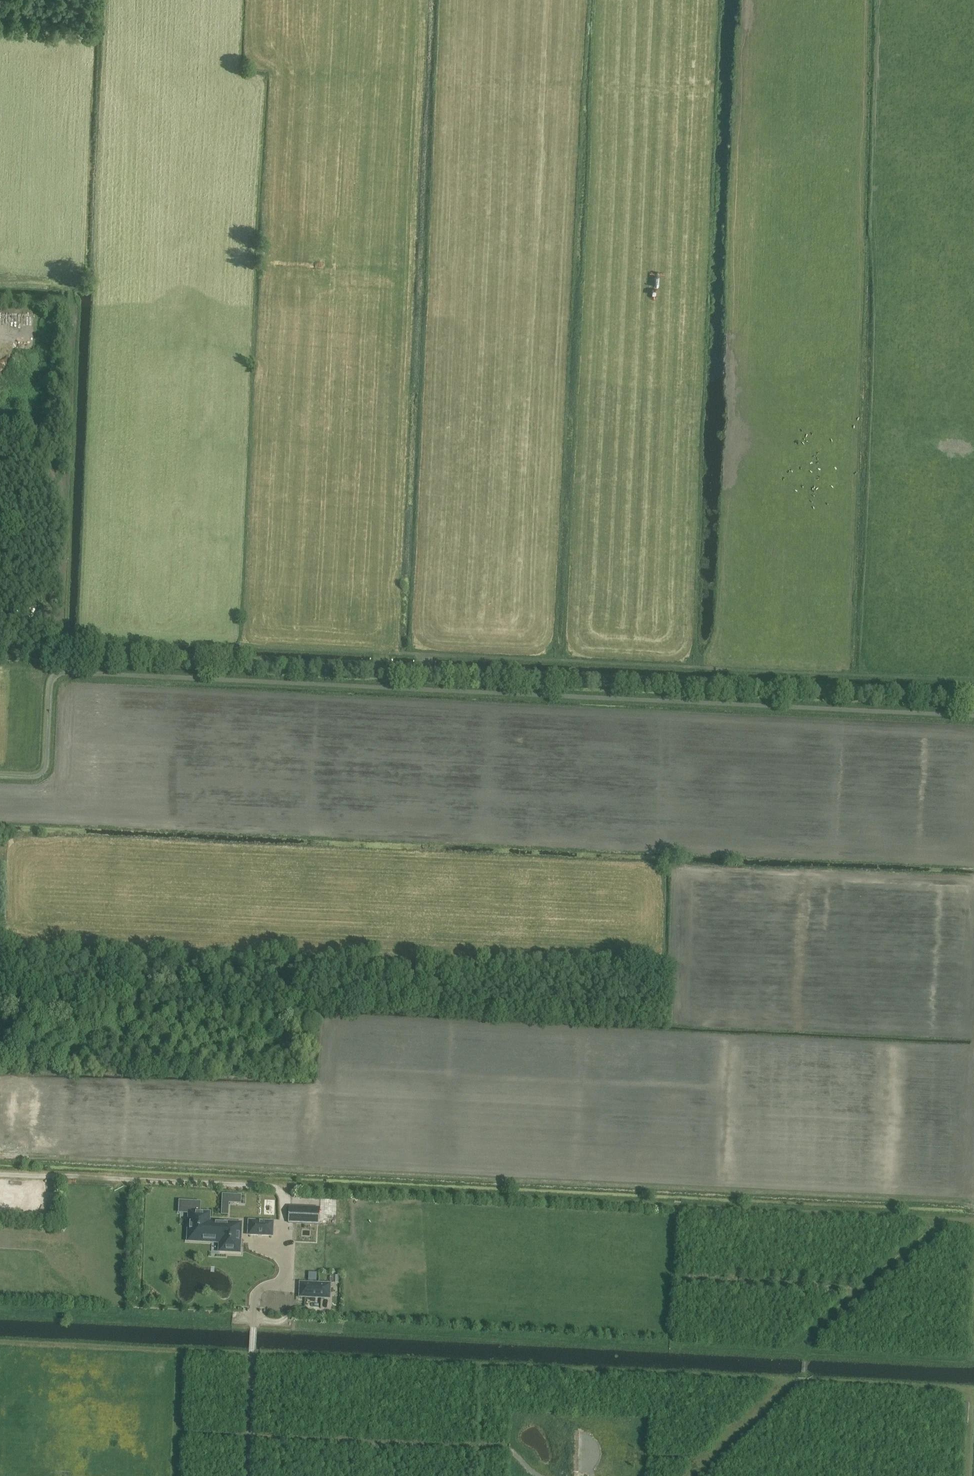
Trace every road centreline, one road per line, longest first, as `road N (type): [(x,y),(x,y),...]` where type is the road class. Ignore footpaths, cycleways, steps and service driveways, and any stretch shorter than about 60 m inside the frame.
road 1 (track): [(973,702),(72,658),(70,672)]
road 2 (track): [(946,1220),(277,1186)]
road 3 (track): [(277,1186),(0,1172)]

